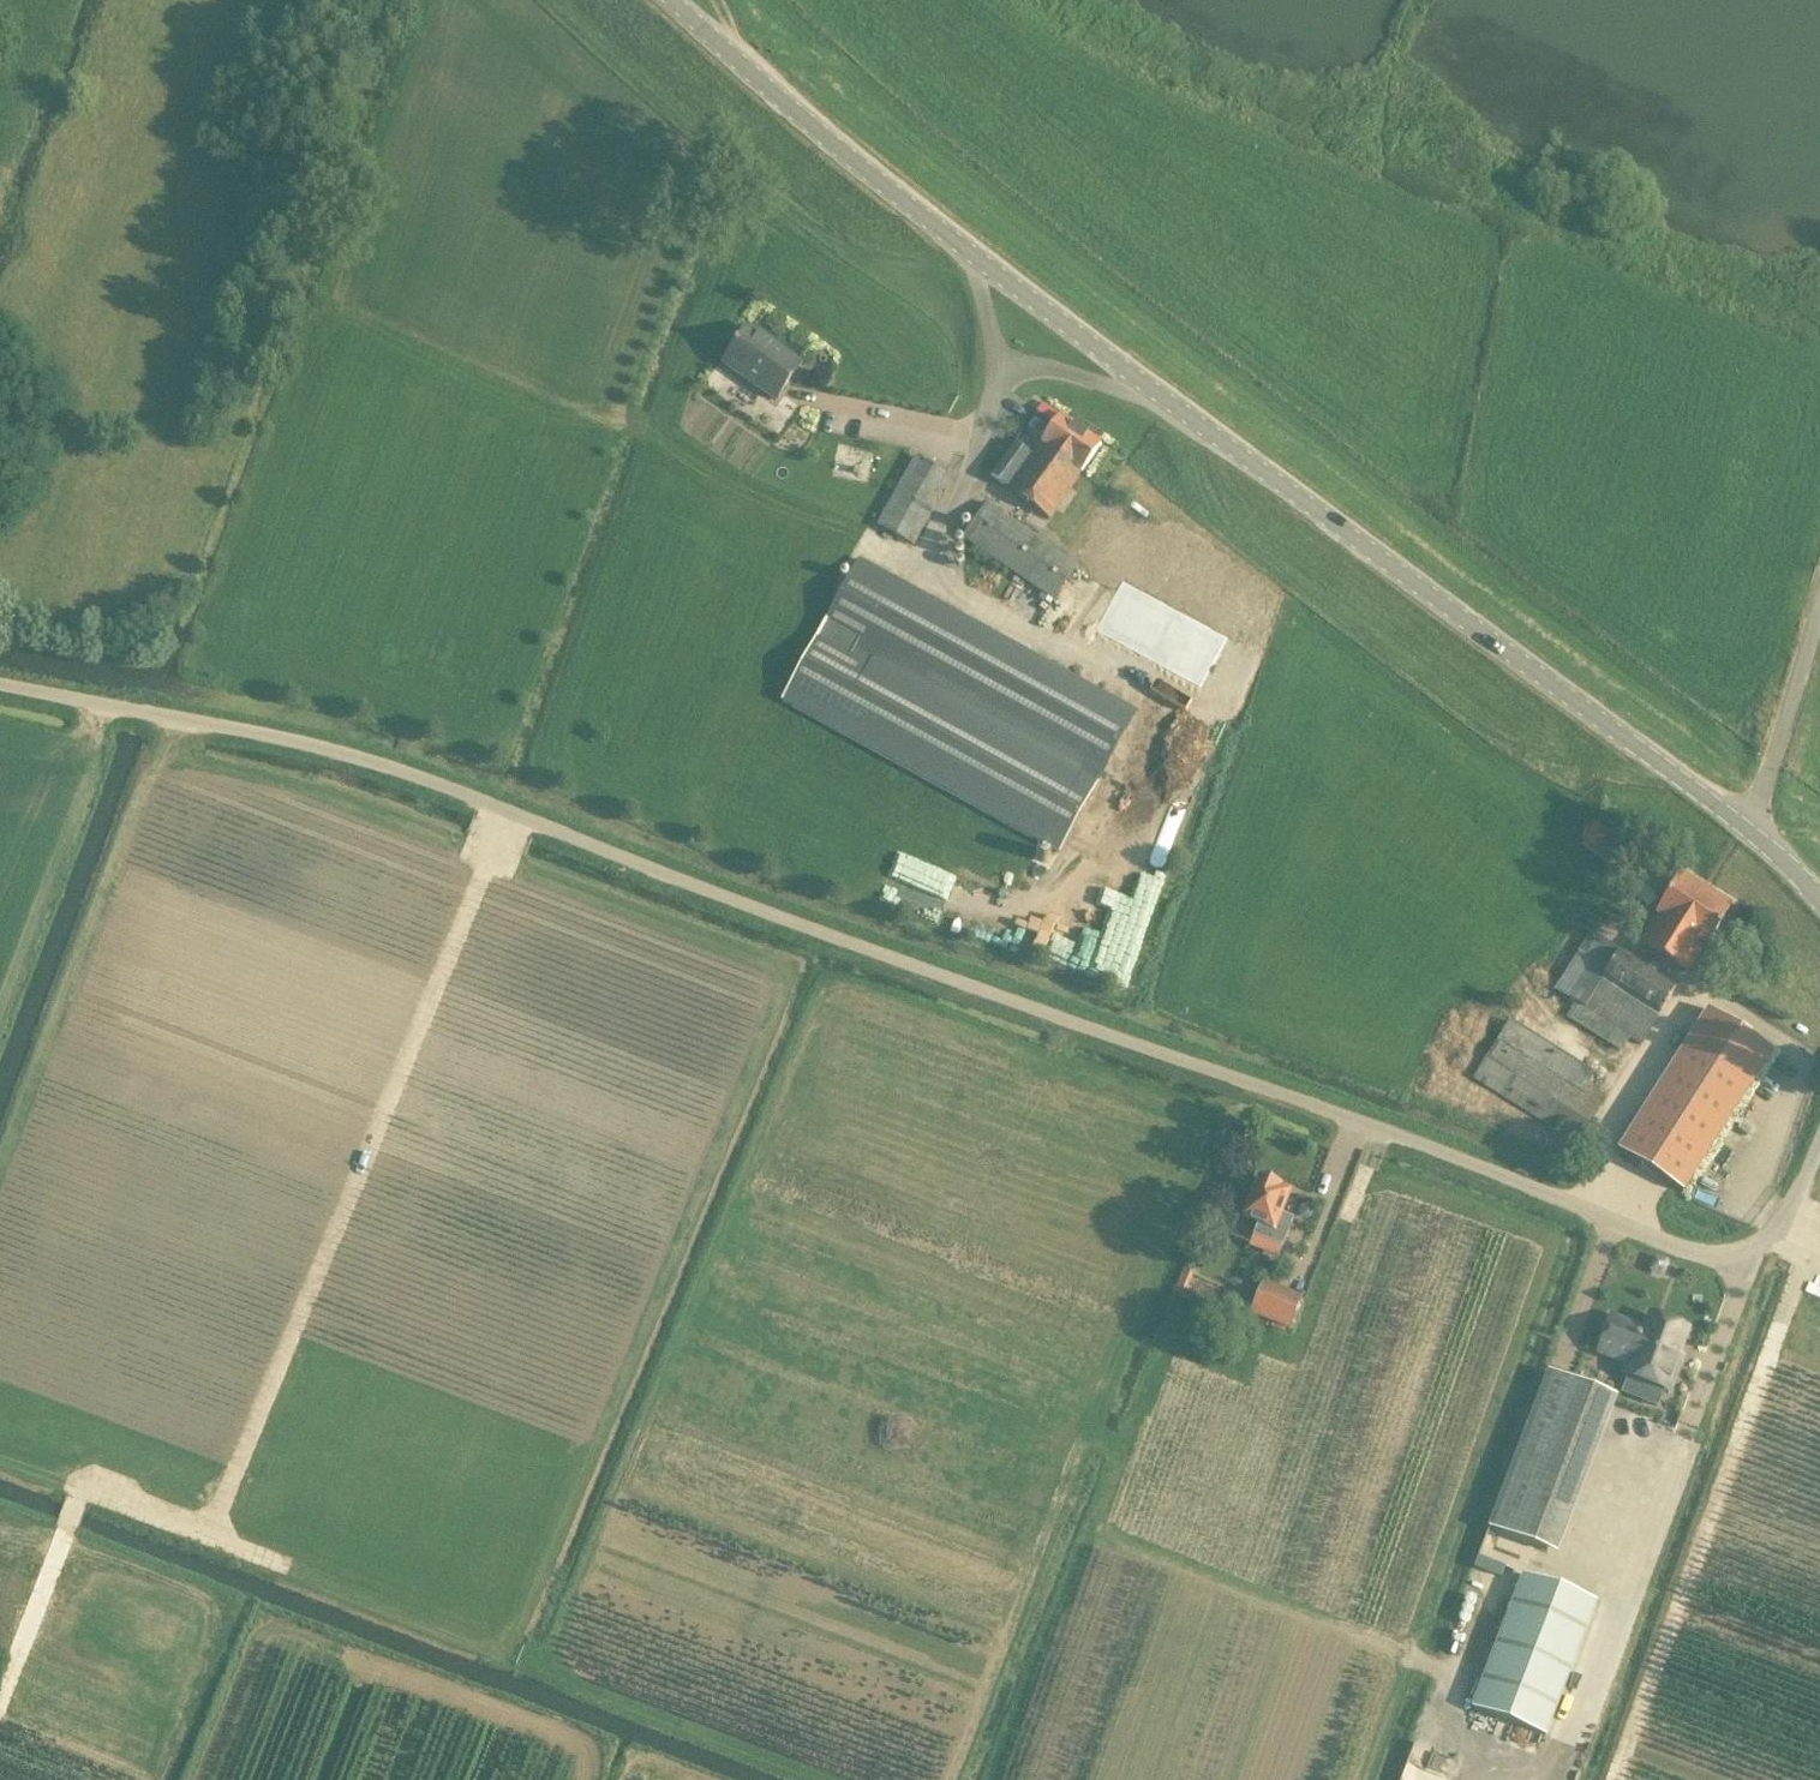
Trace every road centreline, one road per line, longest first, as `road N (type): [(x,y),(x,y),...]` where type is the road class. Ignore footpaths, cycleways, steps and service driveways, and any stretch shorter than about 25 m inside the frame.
road 1 (unclassified): [(0,686),(336,753),(462,795),(676,883),(1415,1145),(1674,1249),(1707,1256),(1761,1239),(1819,1143)]
road 2 (unclassified): [(1745,829),(980,260),(674,0)]
road 3 (unclassified): [(1745,829),(1819,610)]

